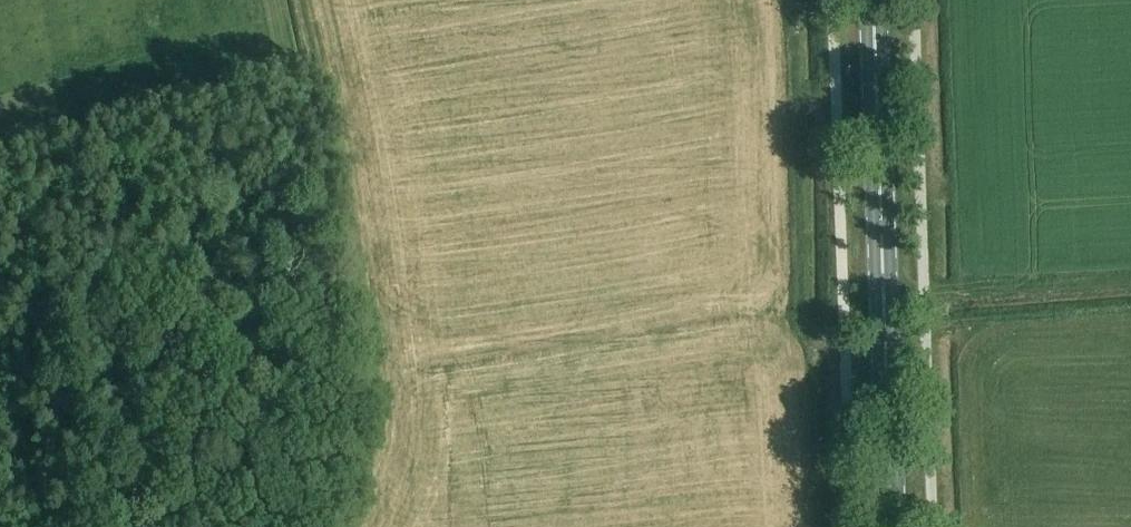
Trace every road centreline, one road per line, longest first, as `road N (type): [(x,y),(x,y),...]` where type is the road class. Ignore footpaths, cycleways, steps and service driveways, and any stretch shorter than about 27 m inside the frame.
road 1 (secondary): [(892,526),(873,0)]

